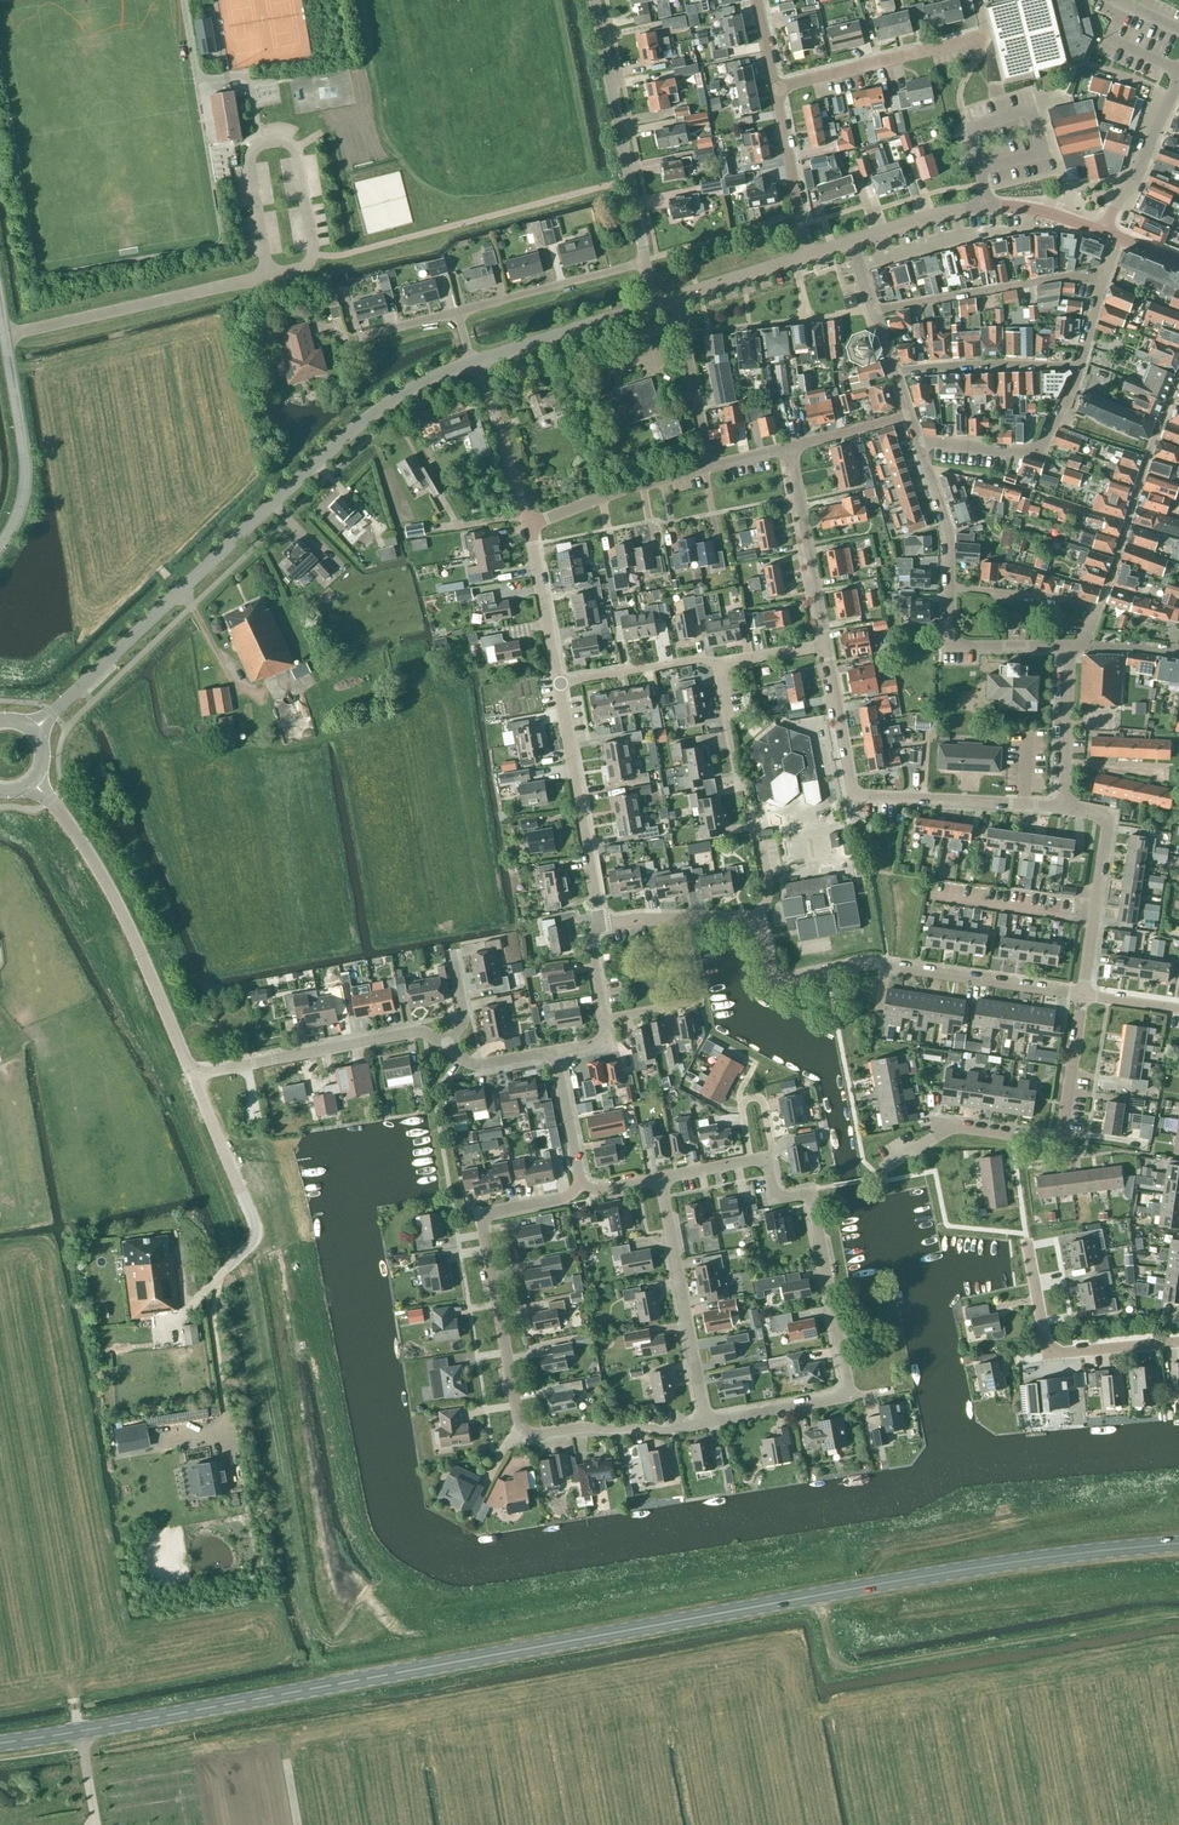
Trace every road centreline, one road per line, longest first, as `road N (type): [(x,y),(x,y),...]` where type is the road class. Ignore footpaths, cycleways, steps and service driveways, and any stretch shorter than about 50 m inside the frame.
road 1 (primary): [(1178,1543),(978,1567),(0,1744)]
road 2 (tertiary): [(32,731),(356,427),(419,384),(475,363)]
road 3 (residential): [(338,1629),(316,1573),(254,1223),(194,1076)]
road 4 (residential): [(706,1424),(665,1431),(521,1430),(481,1223),(489,1213),(585,1192)]
road 5 (residential): [(1083,996),(886,968),(784,988),(761,919)]
road 6 (residential): [(1064,805),(855,799),(826,647)]
road 7 (residential): [(807,1192),(846,1394),(706,1424)]
road 8 (residential): [(885,1168),(938,1137),(933,1124),(1048,1139),(1064,1133),(1083,996)]
road 9 (unclassified): [(194,1076),(102,875),(33,778)]
road 10 (unclassified): [(3,335),(300,270),(314,255)]
road 11 (unclassified): [(646,262),(595,0)]
road 12 (tertiary): [(851,242),(985,205),(1054,213),(1106,233)]
road 13 (residential): [(775,90),(984,38),(975,0)]
road 14 (residential): [(1025,1232),(1049,1354),(1178,1342)]
road 15 (residential): [(706,1424),(660,1178)]
road 16 (residential): [(1098,611),(1178,377)]
road 17 (residential): [(598,925),(560,683)]
road 18 (residential): [(874,312),(1016,283),(1102,279)]
road 19 (residential): [(1083,996),(1110,817),(1064,805)]
road 20 (residential): [(227,1069),(416,1032),(445,1046)]
road 21 (unclassified): [(0,544),(24,480),(3,335)]
road 22 (residential): [(826,647),(790,447)]
road 23 (residential): [(458,311),(646,262)]
road 24 (tertiary): [(475,363),(655,304)]
road 25 (residential): [(532,525),(709,466)]
road 26 (residential): [(895,374),(1081,368)]
road 27 (residential): [(1066,646),(945,646),(948,586)]
road 28 (residential): [(709,466),(675,297)]
road 29 (unclassified): [(532,525),(475,363)]
road 30 (residential): [(775,90),(808,255)]
road 31 (residential): [(1106,233),(1178,82)]
road 32 (residential): [(598,925),(761,919)]
road 33 (residential): [(560,683),(532,525)]
road 34 (residential): [(1064,805),(1066,646)]
road 35 (residential): [(560,683),(717,662)]
road 36 (residential): [(858,262),(959,235),(1012,232)]
road 37 (residential): [(1098,611),(948,586)]
road 38 (residential): [(948,586),(945,529),(917,442)]
road 39 (residential): [(585,1192),(556,1052)]
road 40 (tertiary): [(675,297),(808,255)]
road 41 (residential): [(748,795),(734,770),(717,662)]
road 42 (residential): [(790,447),(909,416)]

